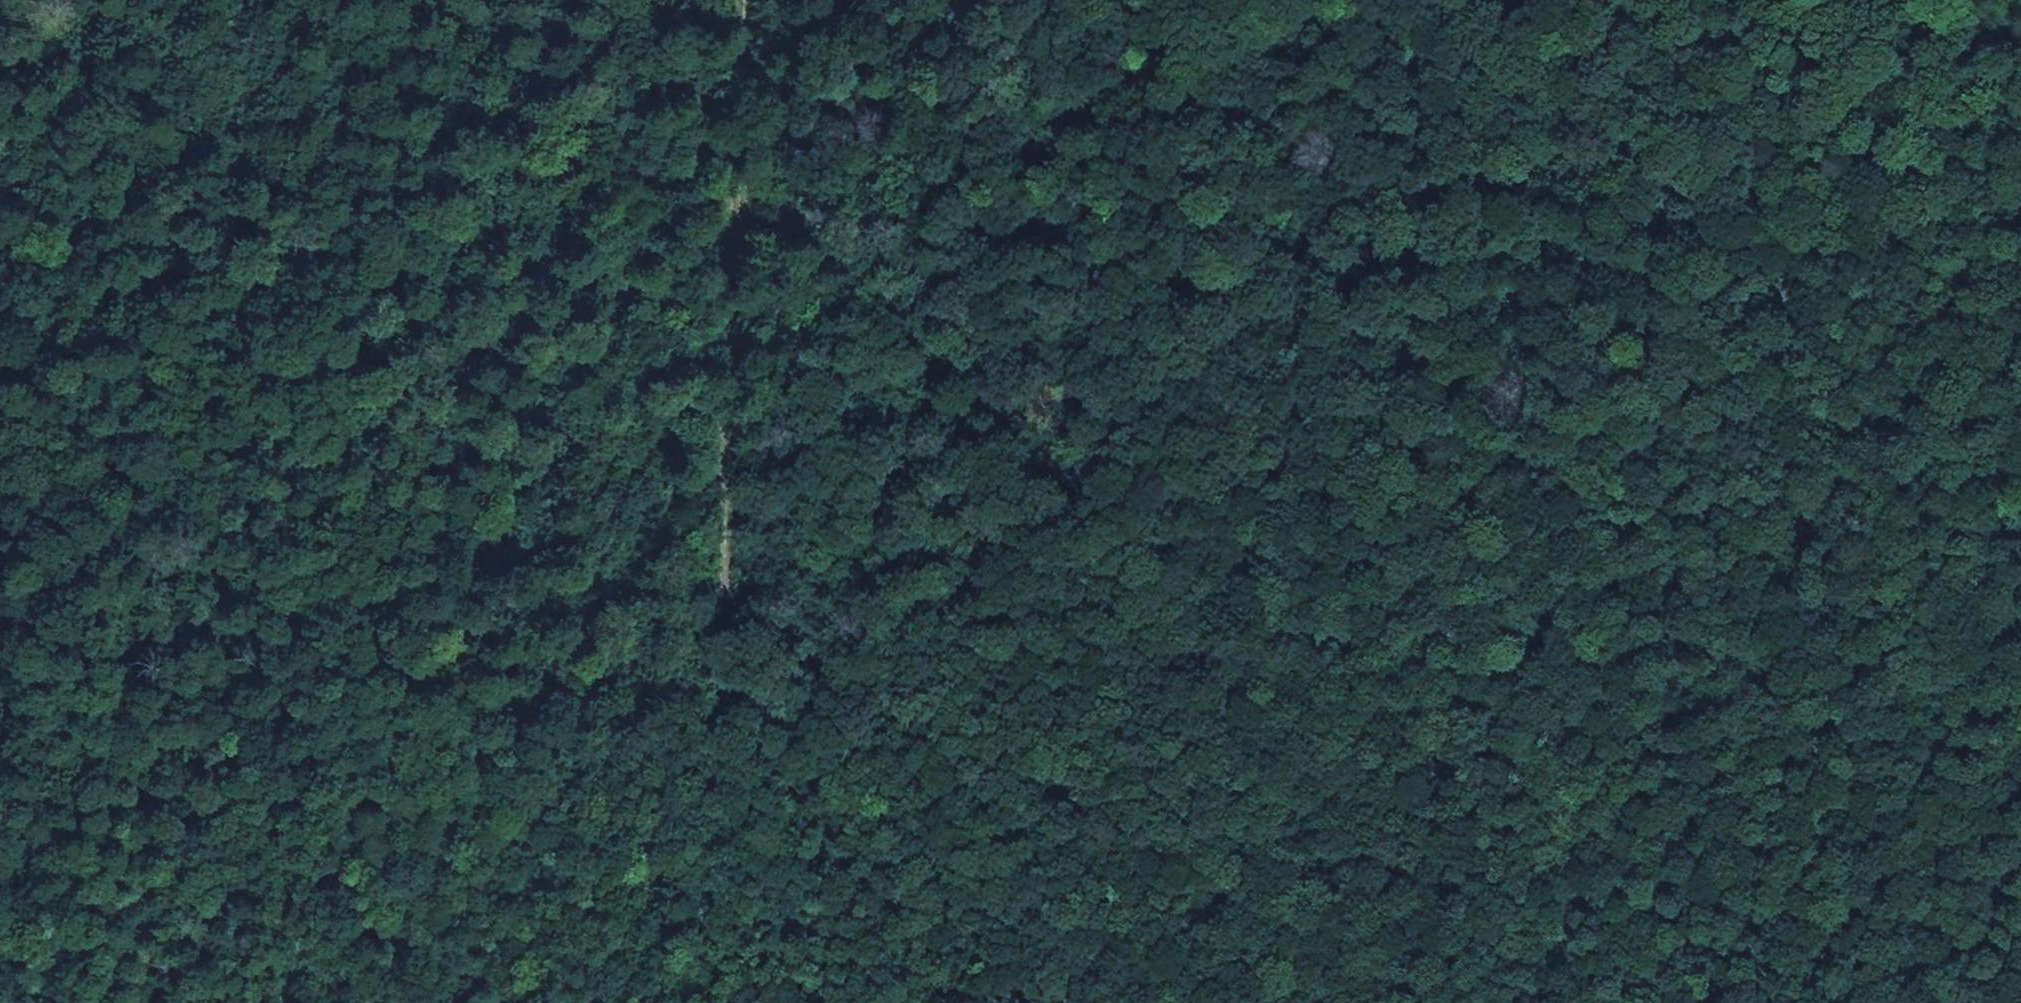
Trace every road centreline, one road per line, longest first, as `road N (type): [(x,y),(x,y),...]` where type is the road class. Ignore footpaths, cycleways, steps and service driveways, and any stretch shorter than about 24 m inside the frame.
road 1 (track): [(740,0),(706,753),(705,1002)]
road 2 (track): [(1686,0),(1821,24),(1909,0)]

